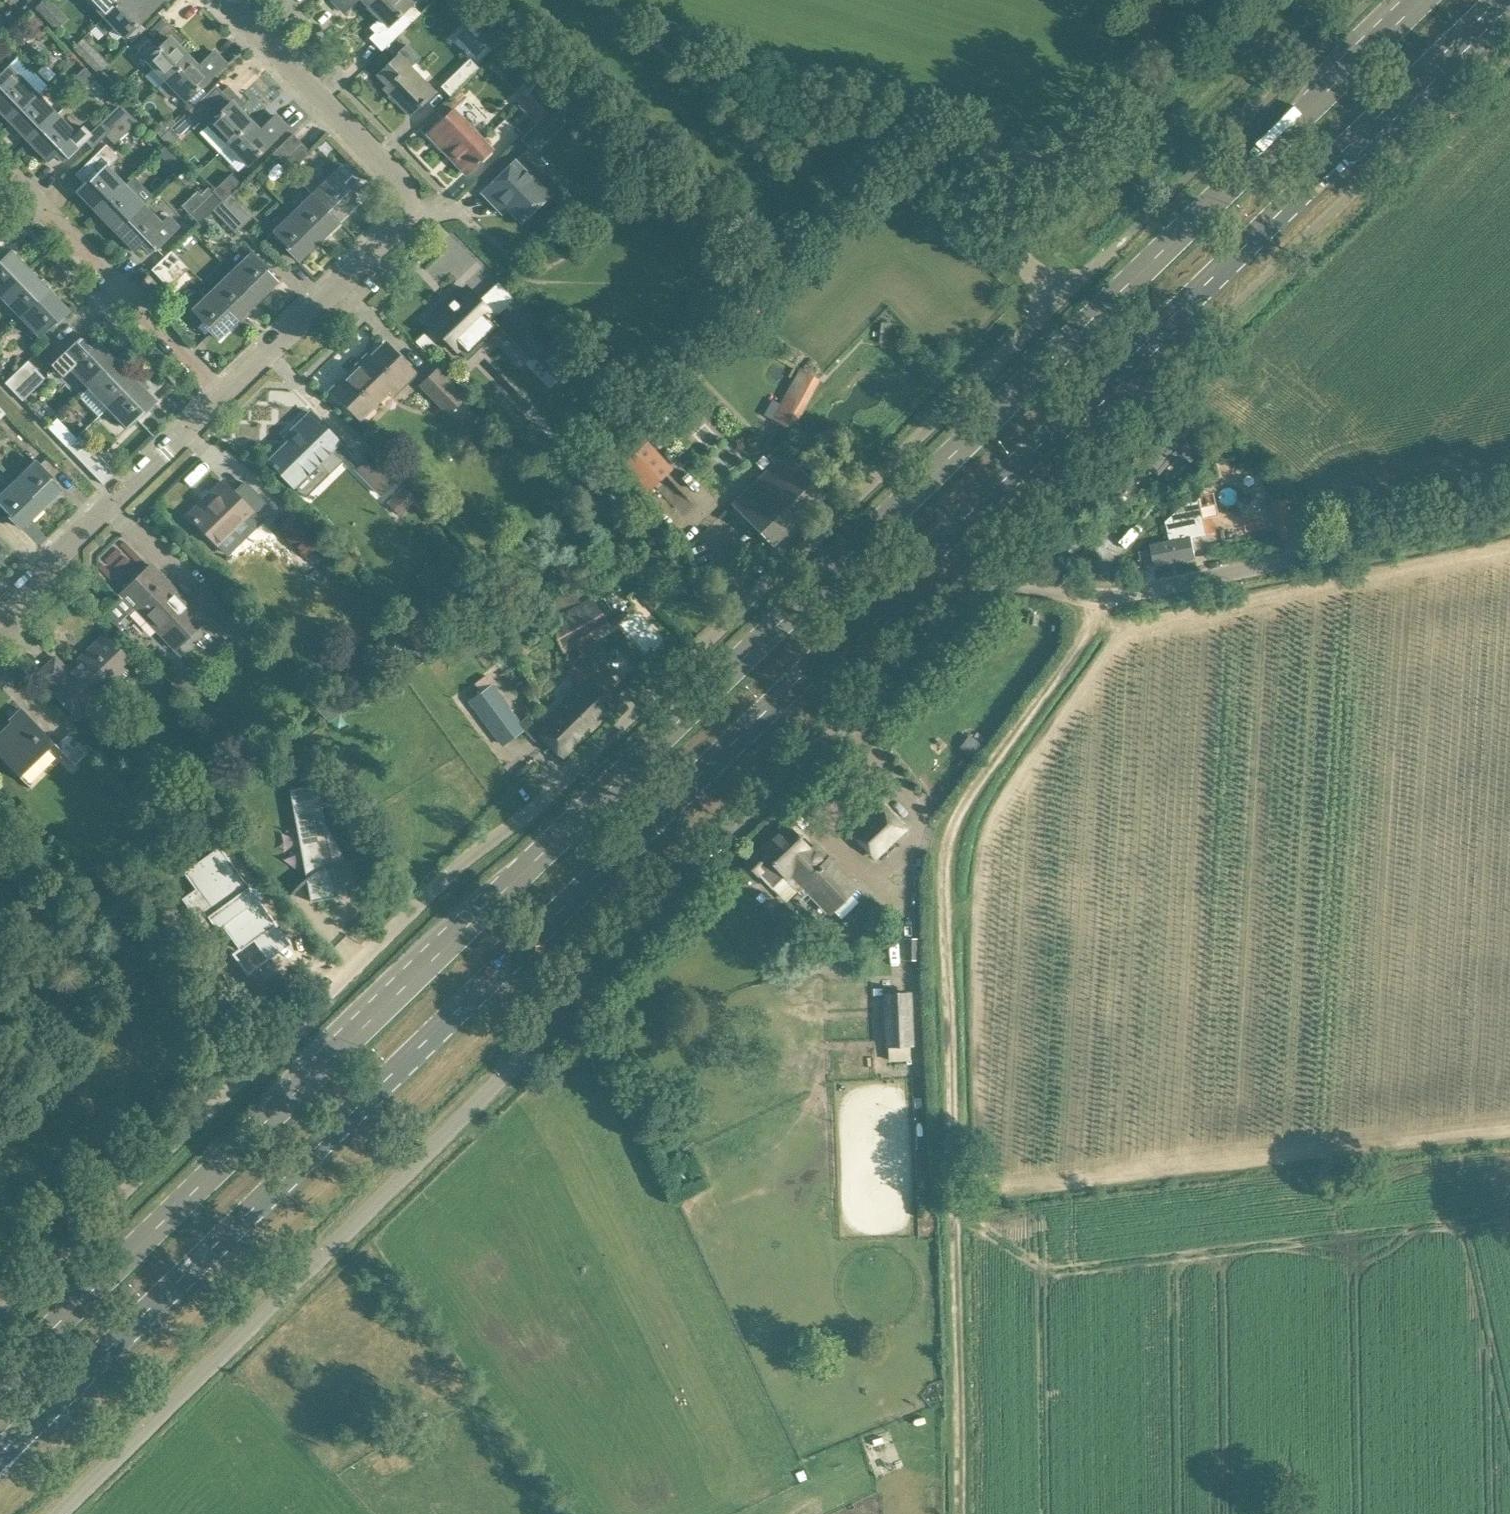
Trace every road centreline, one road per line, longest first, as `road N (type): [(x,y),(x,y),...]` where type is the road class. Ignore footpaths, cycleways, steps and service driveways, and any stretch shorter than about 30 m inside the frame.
road 1 (primary): [(0,1451),(1494,0)]
road 2 (primary): [(1427,0),(0,1381)]
road 3 (unclassified): [(64,1513),(983,591),(1000,582),(1103,598),(1509,521)]
road 4 (unclassified): [(0,1307),(1077,279)]
road 5 (track): [(971,1513),(951,837),(970,791),(1103,598)]
road 6 (residential): [(224,396),(407,210),(400,179),(227,0)]
road 7 (residential): [(224,396),(0,164)]
road 8 (residential): [(0,613),(224,396)]

